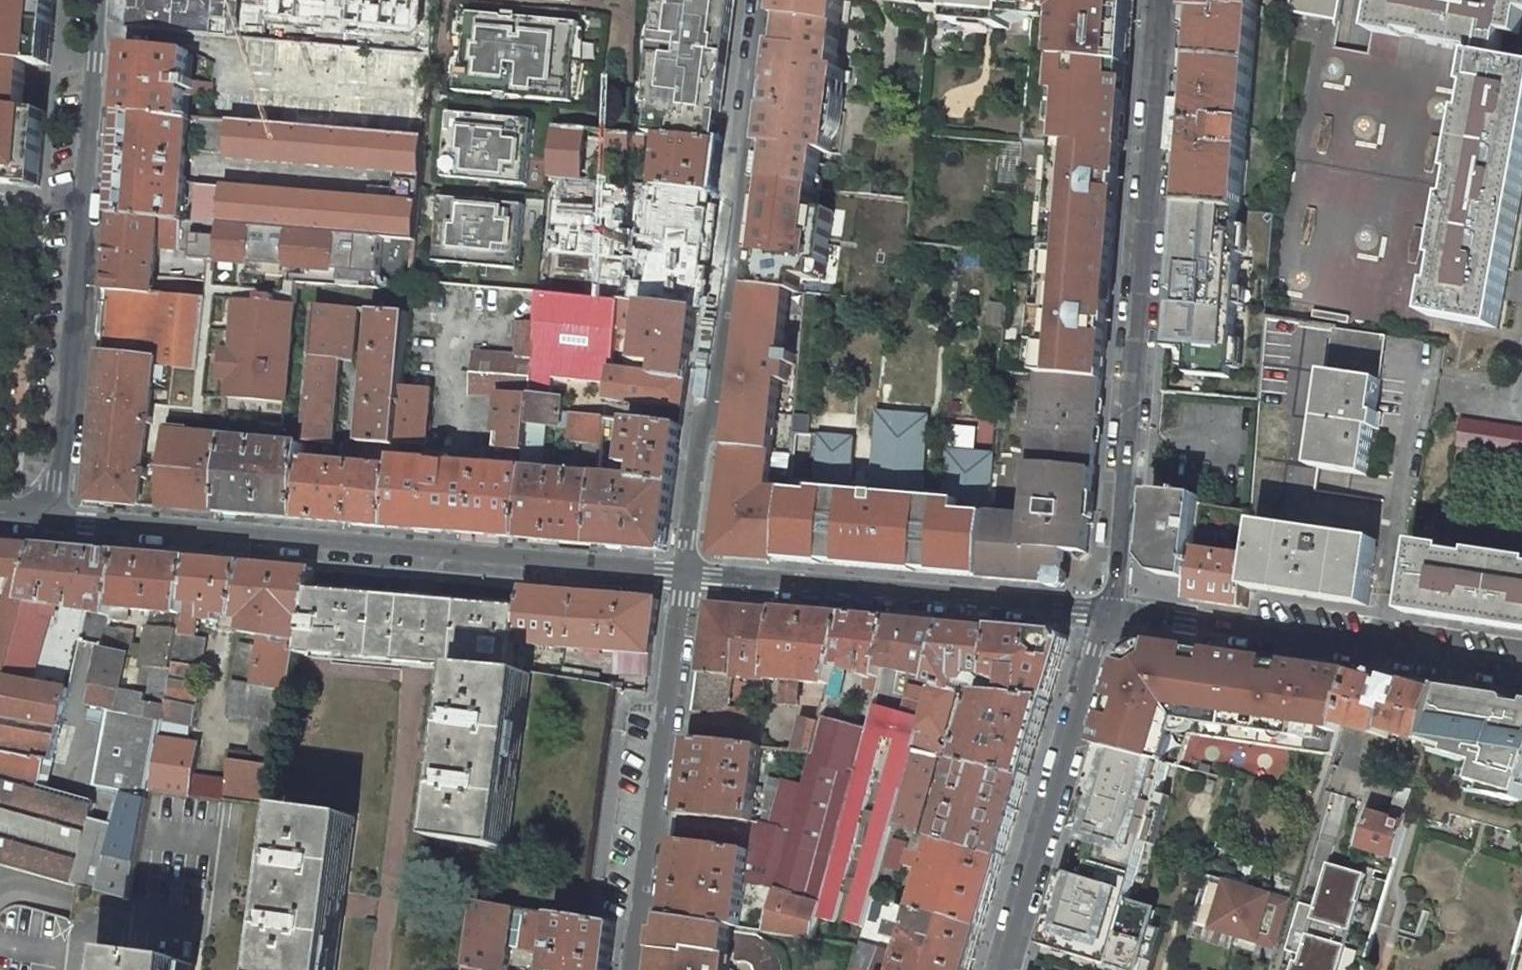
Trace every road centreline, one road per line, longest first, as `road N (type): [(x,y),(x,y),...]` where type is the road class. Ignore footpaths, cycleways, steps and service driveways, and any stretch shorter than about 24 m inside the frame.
road 1 (residential): [(688,579),(55,517)]
road 2 (residential): [(1159,0),(1120,578),(1107,611)]
road 3 (residential): [(688,579),(760,0)]
road 4 (residential): [(101,0),(55,517)]
road 5 (residential): [(1107,611),(688,579)]
road 6 (residential): [(1521,671),(1107,611)]
road 7 (residential): [(636,969),(688,579)]
road 8 (residential): [(1107,611),(1001,969)]

